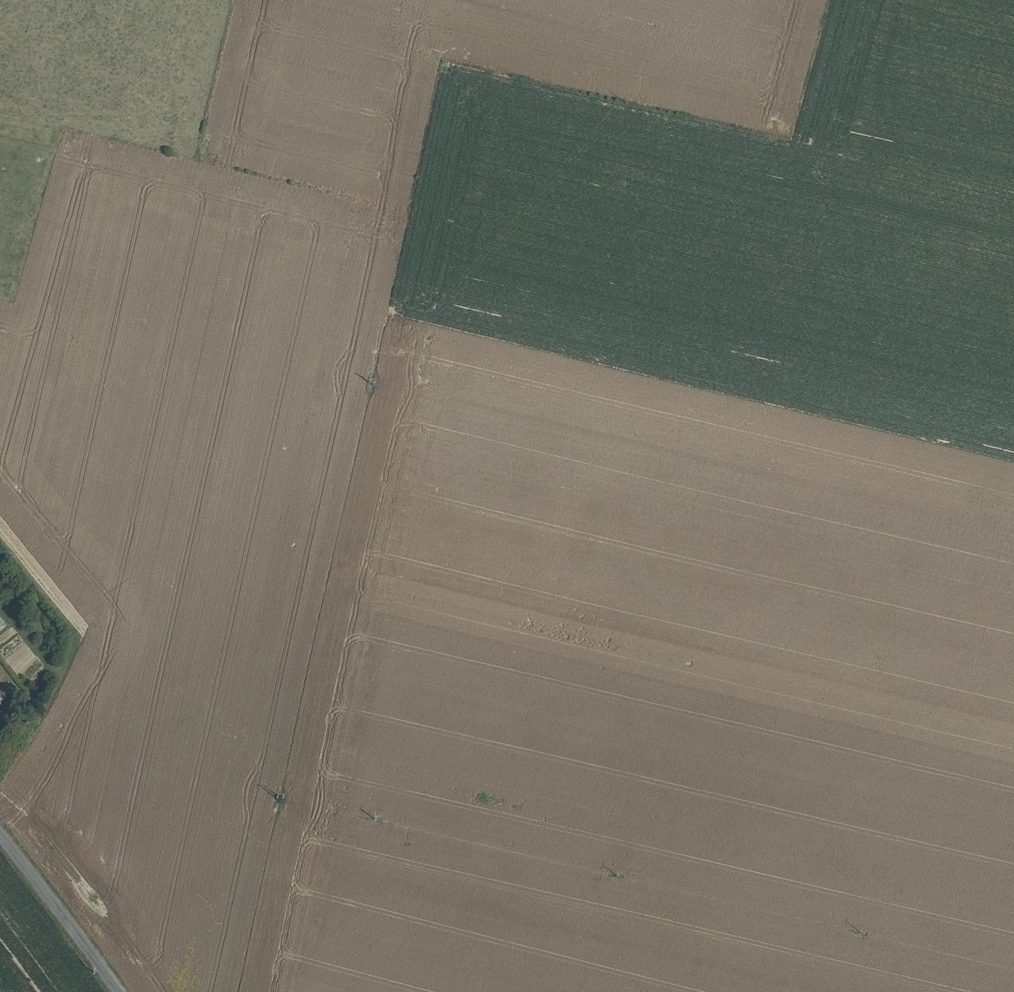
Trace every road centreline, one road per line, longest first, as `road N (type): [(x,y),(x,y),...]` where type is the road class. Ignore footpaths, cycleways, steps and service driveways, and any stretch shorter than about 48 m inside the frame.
road 1 (tertiary): [(115,991),(0,837)]

